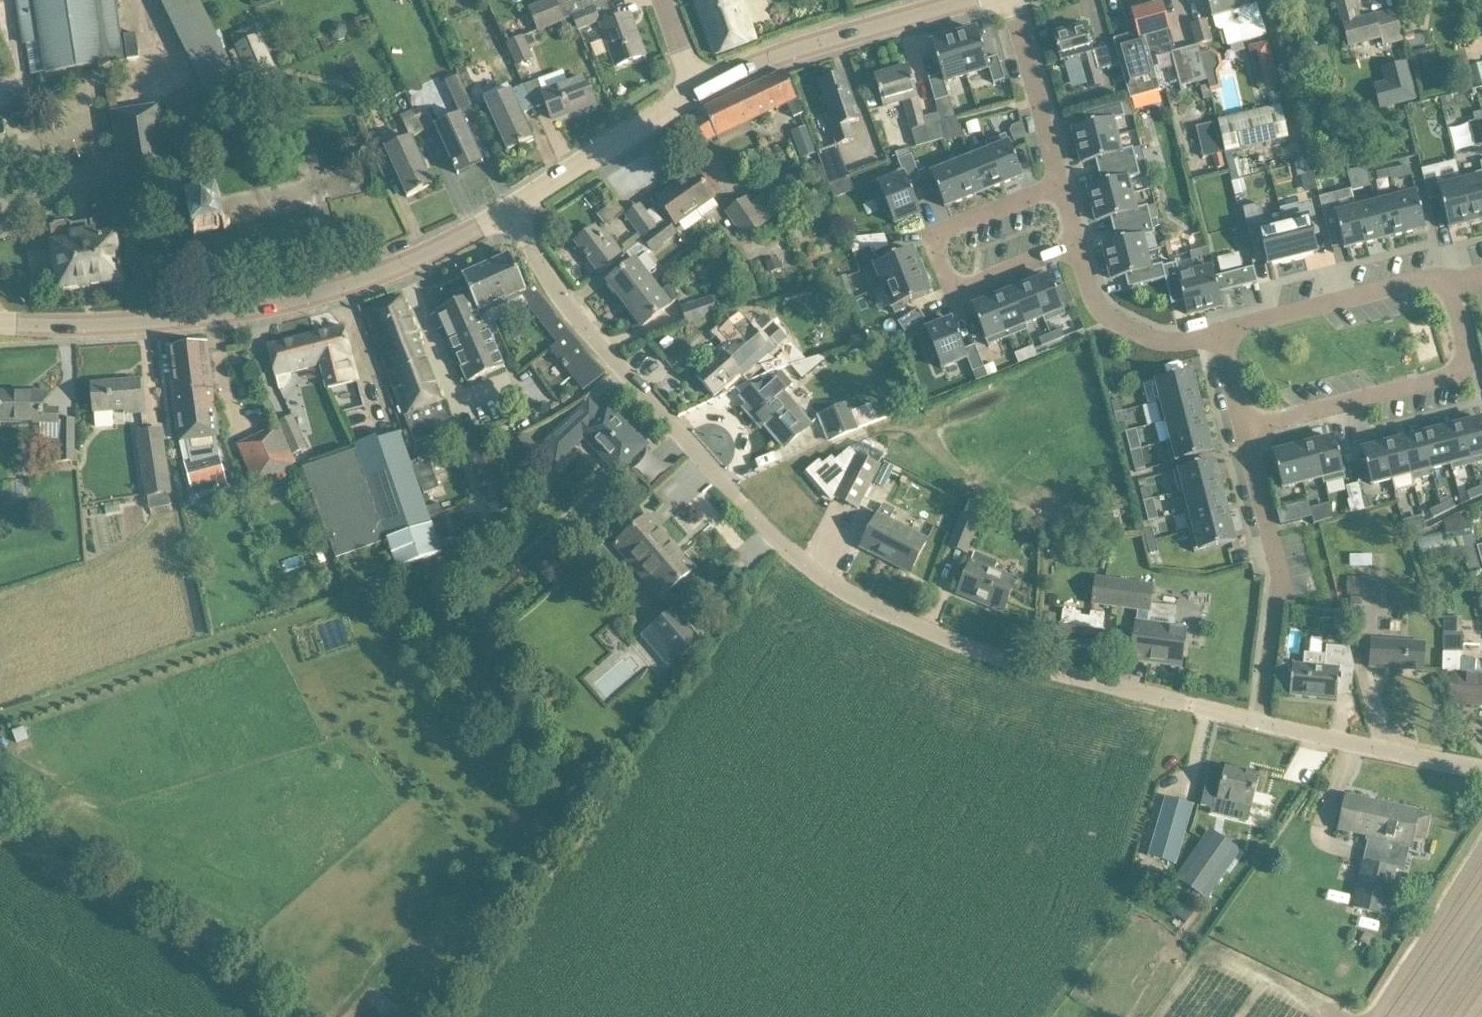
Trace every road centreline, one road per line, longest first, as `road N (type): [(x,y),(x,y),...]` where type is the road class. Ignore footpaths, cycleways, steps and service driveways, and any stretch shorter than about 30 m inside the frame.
road 1 (residential): [(512,209),(551,286),(588,332),(739,501),(812,569),(861,601),(963,646),(1260,721)]
road 2 (tertiary): [(512,209),(403,266),(291,301),(192,318),(0,324)]
road 3 (track): [(258,1016),(196,959),(0,834)]
road 4 (residential): [(1444,285),(1464,351),(1460,369),(1245,429)]
road 5 (residential): [(1060,184),(952,228),(937,250),(946,273),(972,284),(1076,244)]
road 6 (residential): [(1245,429),(1278,587),(1260,721)]
road 7 (tertiary): [(969,0),(794,49),(694,88)]
road 8 (residential): [(1220,333),(1423,279),(1444,285)]
road 9 (residential): [(1260,721),(1481,768)]
road 10 (tertiary): [(694,88),(512,209)]
road 11 (residential): [(1076,244),(1098,307),(1127,327),(1159,340),(1220,333)]
road 12 (residential): [(1010,0),(1060,184)]

